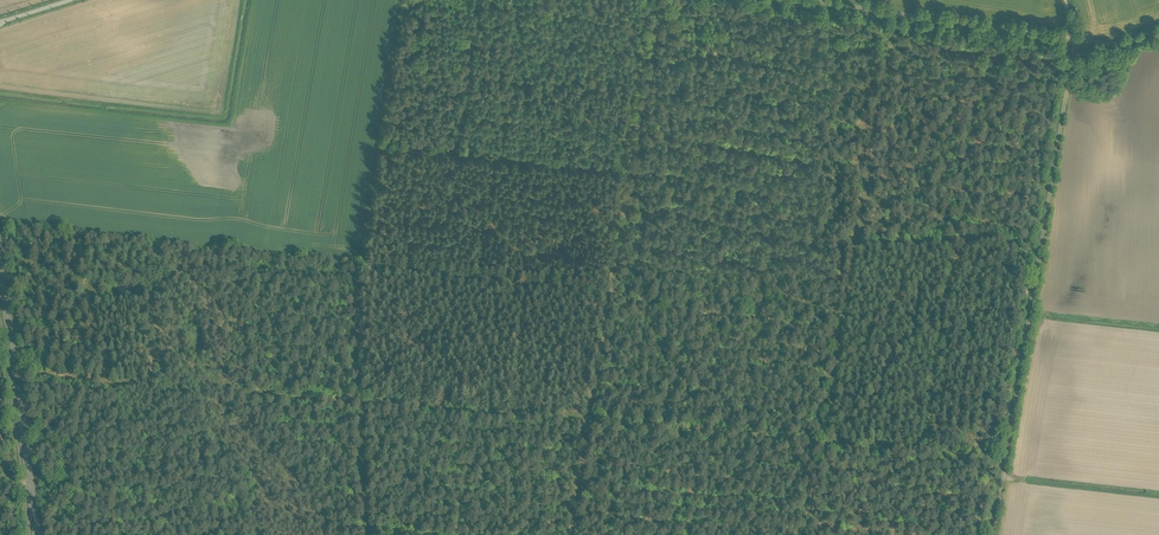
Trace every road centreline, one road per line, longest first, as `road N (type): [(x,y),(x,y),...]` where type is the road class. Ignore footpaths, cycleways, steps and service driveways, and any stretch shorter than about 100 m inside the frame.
road 1 (track): [(1076,39),(992,534)]
road 2 (unclassified): [(1158,31),(1106,43),(813,0)]
road 3 (secondary): [(37,534),(0,265)]

